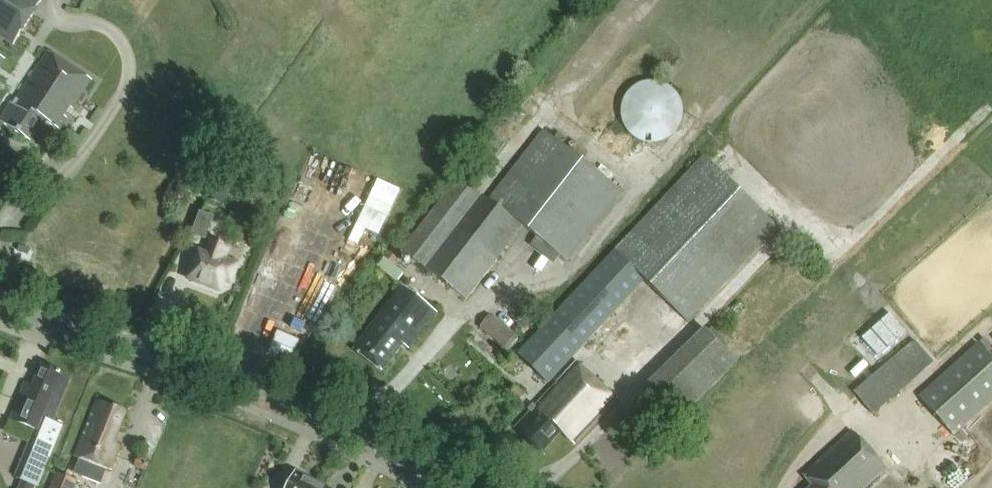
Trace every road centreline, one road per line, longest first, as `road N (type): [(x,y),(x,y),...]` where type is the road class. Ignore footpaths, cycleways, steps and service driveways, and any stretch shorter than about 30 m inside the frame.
road 1 (tertiary): [(470,487),(226,375),(0,302)]

